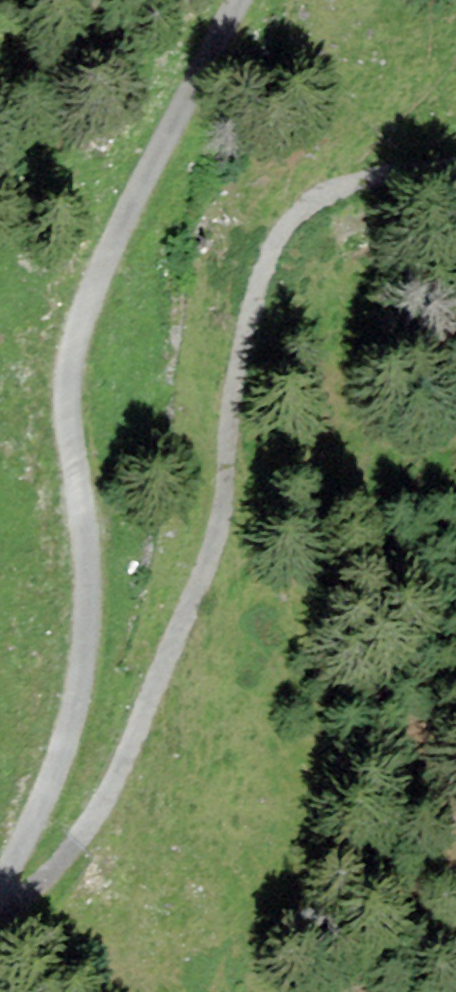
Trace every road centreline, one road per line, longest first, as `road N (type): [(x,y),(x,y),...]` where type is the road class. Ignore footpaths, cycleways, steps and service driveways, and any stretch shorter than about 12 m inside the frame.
road 1 (track): [(0,916),(54,869),(95,814),(221,520),(267,251),(301,205),(326,192),(455,165)]
road 2 (unclassified): [(0,886),(43,800),(77,698),(86,567),(67,393),(83,316),(133,191),(239,0)]

